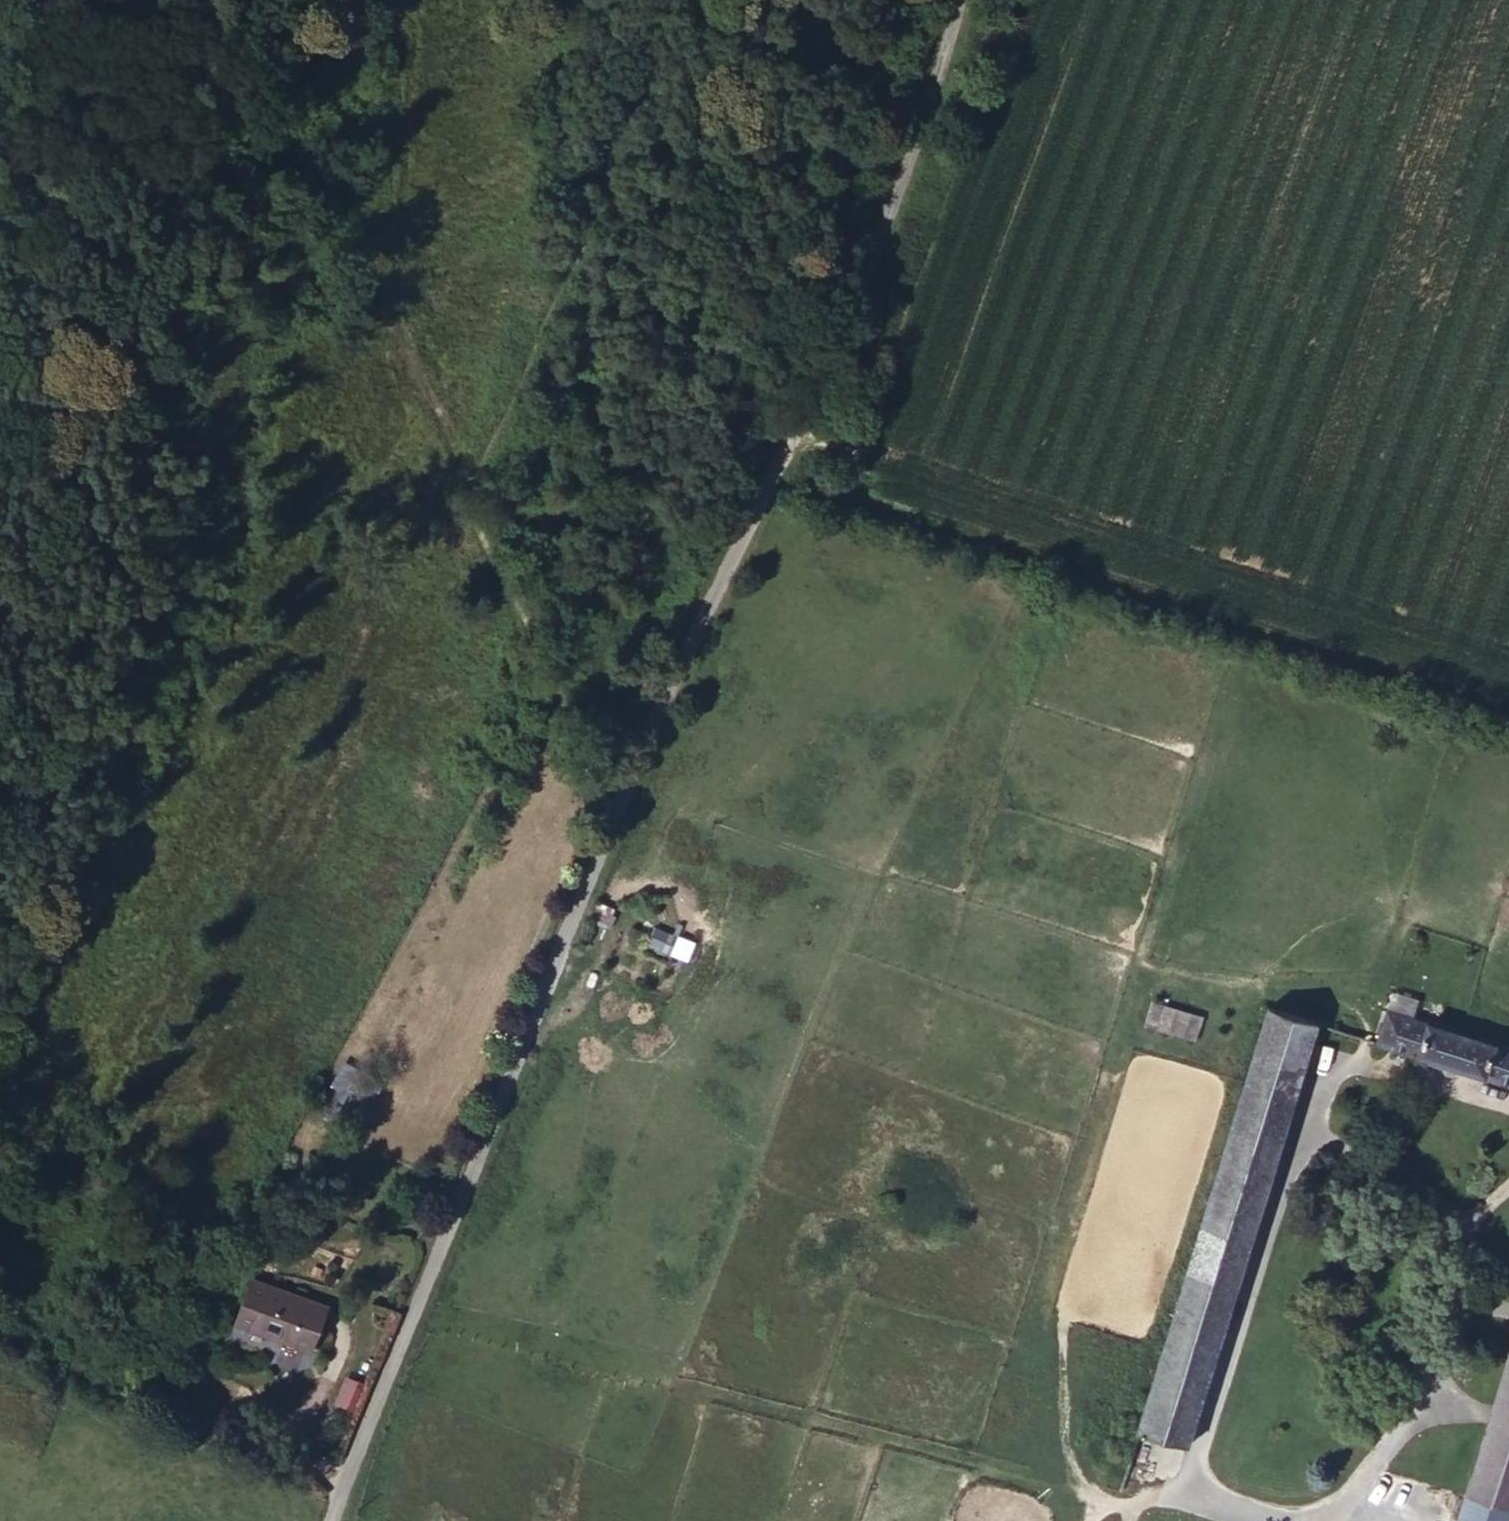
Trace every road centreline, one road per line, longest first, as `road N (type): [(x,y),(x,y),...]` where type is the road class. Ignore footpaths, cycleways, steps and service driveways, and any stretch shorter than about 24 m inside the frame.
road 1 (residential): [(327,1520),(702,595),(895,200),(947,55),(955,0)]

